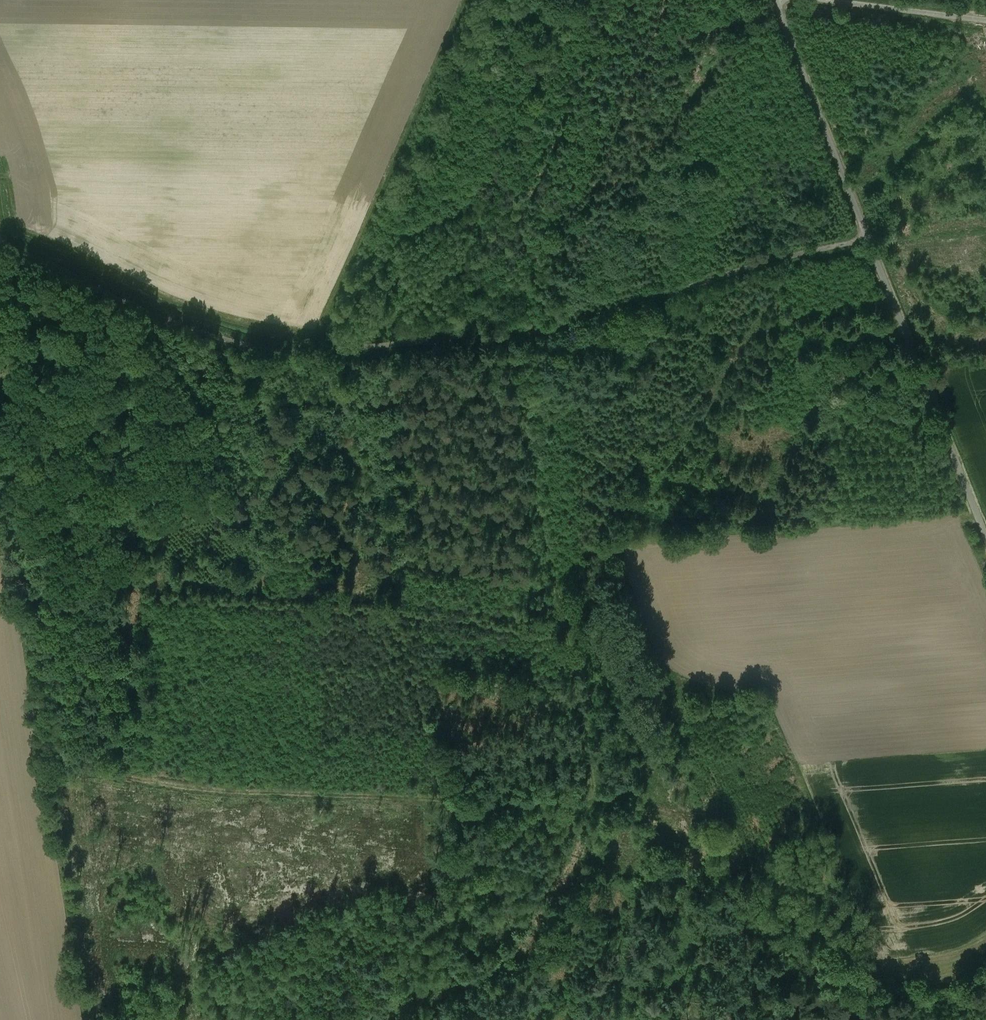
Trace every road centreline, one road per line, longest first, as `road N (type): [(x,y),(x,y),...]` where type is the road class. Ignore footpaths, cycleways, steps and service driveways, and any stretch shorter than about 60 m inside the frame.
road 1 (track): [(0,241),(151,312),(294,352),(546,331),(867,239)]
road 2 (unclassified): [(985,541),(778,0)]

